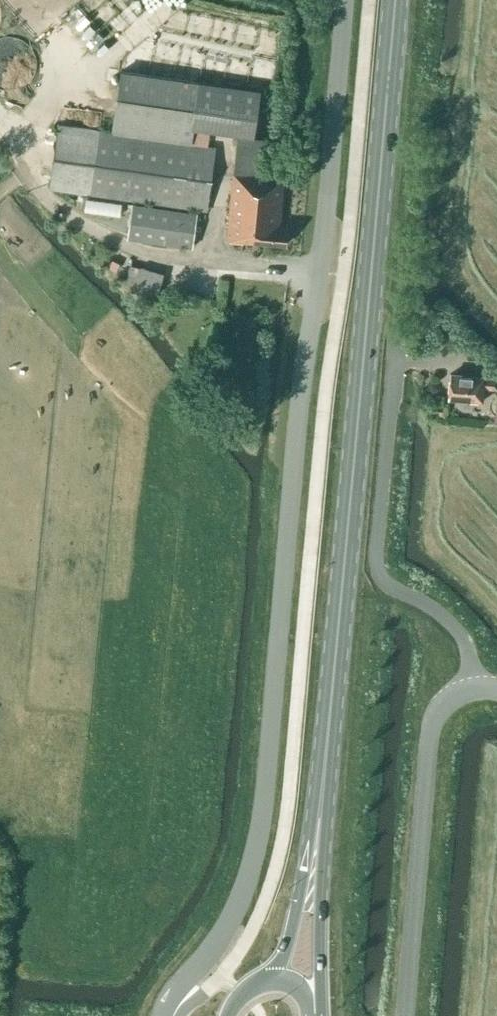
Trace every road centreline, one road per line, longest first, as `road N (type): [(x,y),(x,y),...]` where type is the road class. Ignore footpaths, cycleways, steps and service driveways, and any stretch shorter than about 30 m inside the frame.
road 1 (unclassified): [(161,1015),(230,921),(260,826),(345,0)]
road 2 (primary): [(320,818),(395,0)]
road 3 (unclassified): [(475,689),(468,651),(455,629),(387,585),(376,567),(398,336)]
road 4 (unclassified): [(404,1015),(431,728),(443,704),(475,689)]
road 5 (primary): [(321,1015),(326,832),(320,818)]
road 6 (primary): [(320,818),(310,830),(287,949),(268,981)]

